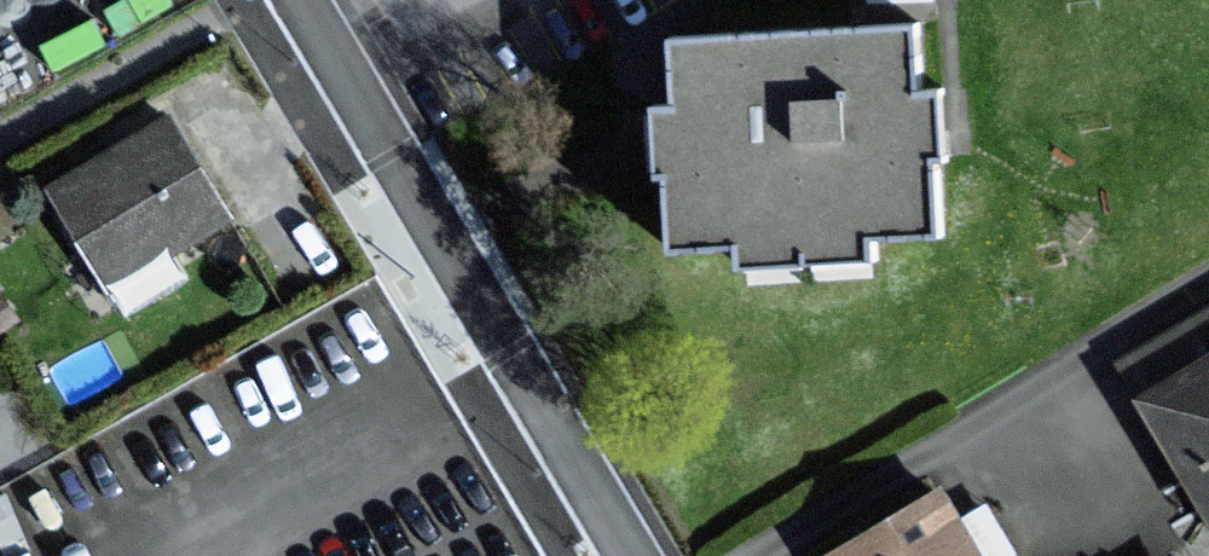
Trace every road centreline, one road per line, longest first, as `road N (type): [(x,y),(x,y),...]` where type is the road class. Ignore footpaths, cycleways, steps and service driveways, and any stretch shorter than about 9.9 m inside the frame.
road 1 (residential): [(299,0),(627,555)]
road 2 (residential): [(0,136),(245,0)]

